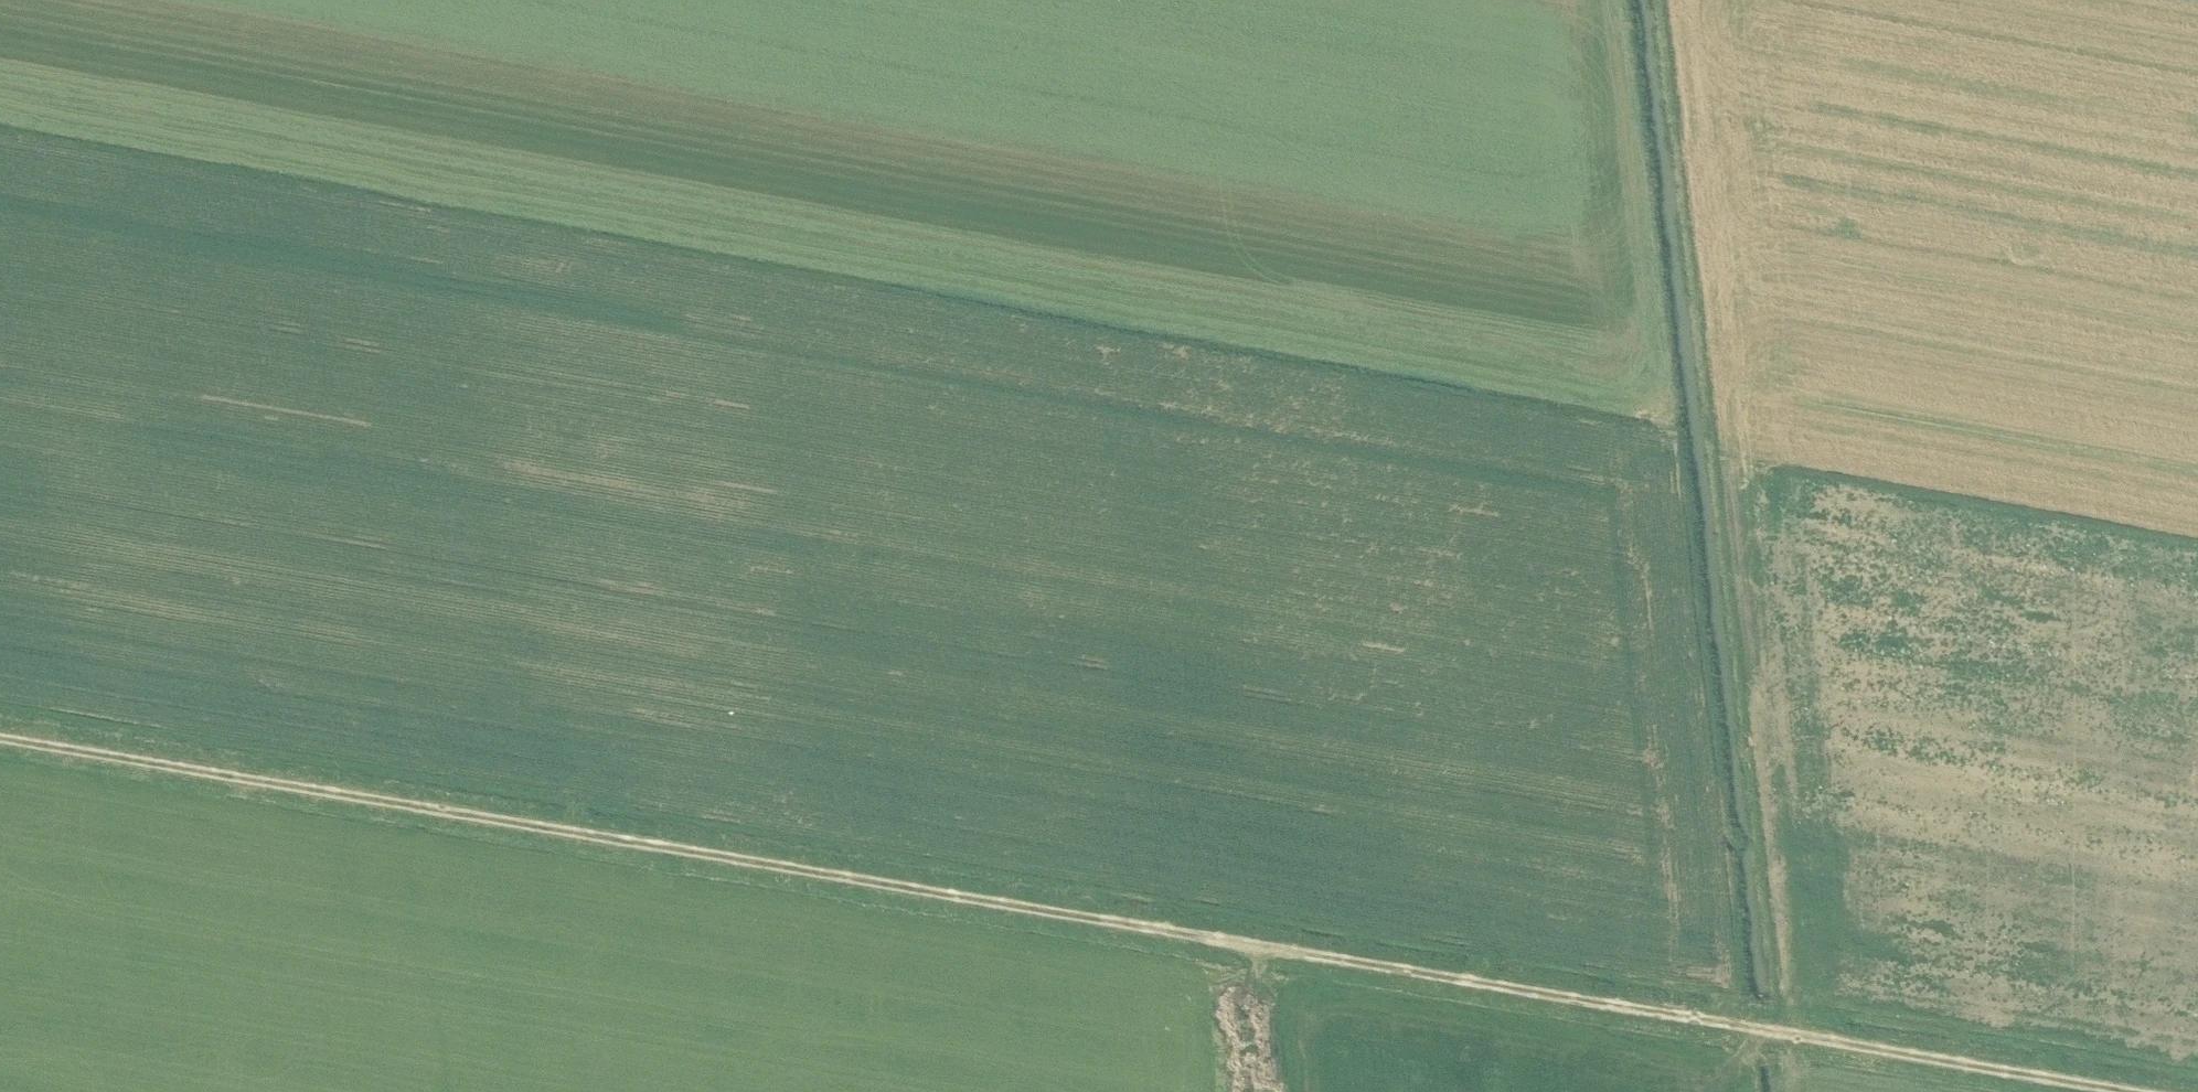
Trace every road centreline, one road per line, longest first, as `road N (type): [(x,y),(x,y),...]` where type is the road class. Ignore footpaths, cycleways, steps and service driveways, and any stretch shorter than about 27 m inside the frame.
road 1 (track): [(2158,1091),(0,736)]

